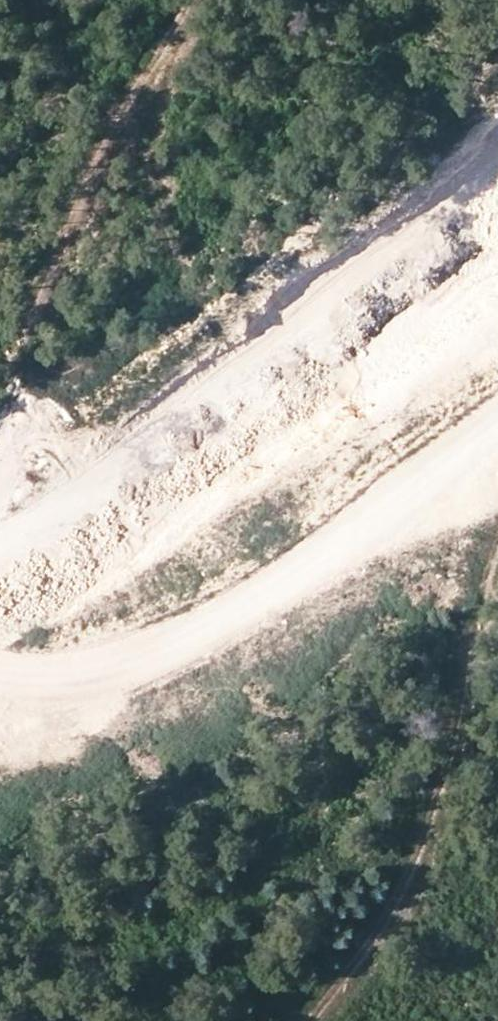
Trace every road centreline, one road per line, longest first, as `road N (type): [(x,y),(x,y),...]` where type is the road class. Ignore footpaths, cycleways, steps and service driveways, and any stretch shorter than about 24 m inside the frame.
road 1 (primary): [(0,544),(378,298),(497,179)]
road 2 (track): [(161,212),(160,302),(231,573),(211,637),(166,670)]
road 3 (track): [(479,601),(404,888),(311,1020)]
road 4 (track): [(24,335),(179,0)]

